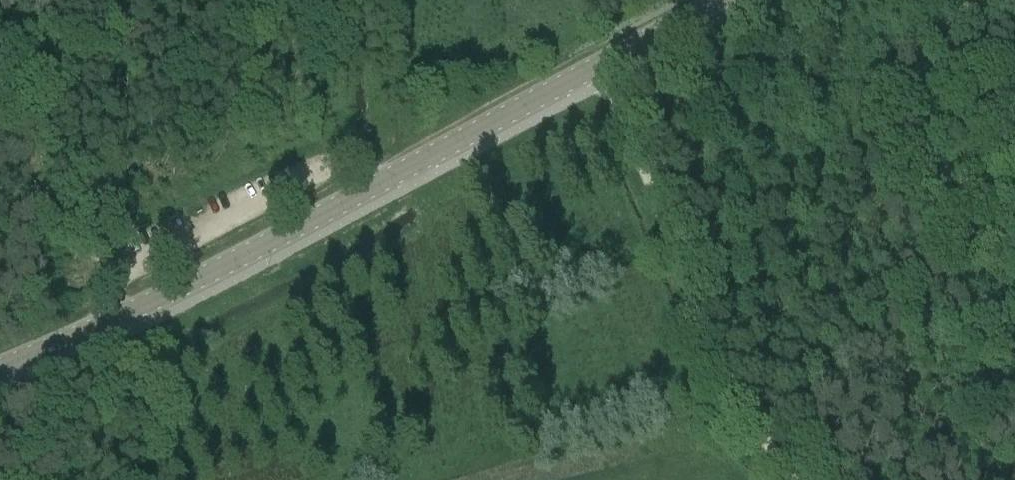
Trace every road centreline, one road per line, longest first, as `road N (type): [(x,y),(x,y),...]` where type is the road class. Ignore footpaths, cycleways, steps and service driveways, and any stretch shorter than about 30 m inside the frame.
road 1 (tertiary): [(0,374),(116,324),(721,0)]
road 2 (track): [(795,479),(720,341),(612,81)]
road 3 (track): [(118,277),(308,171),(364,182)]

